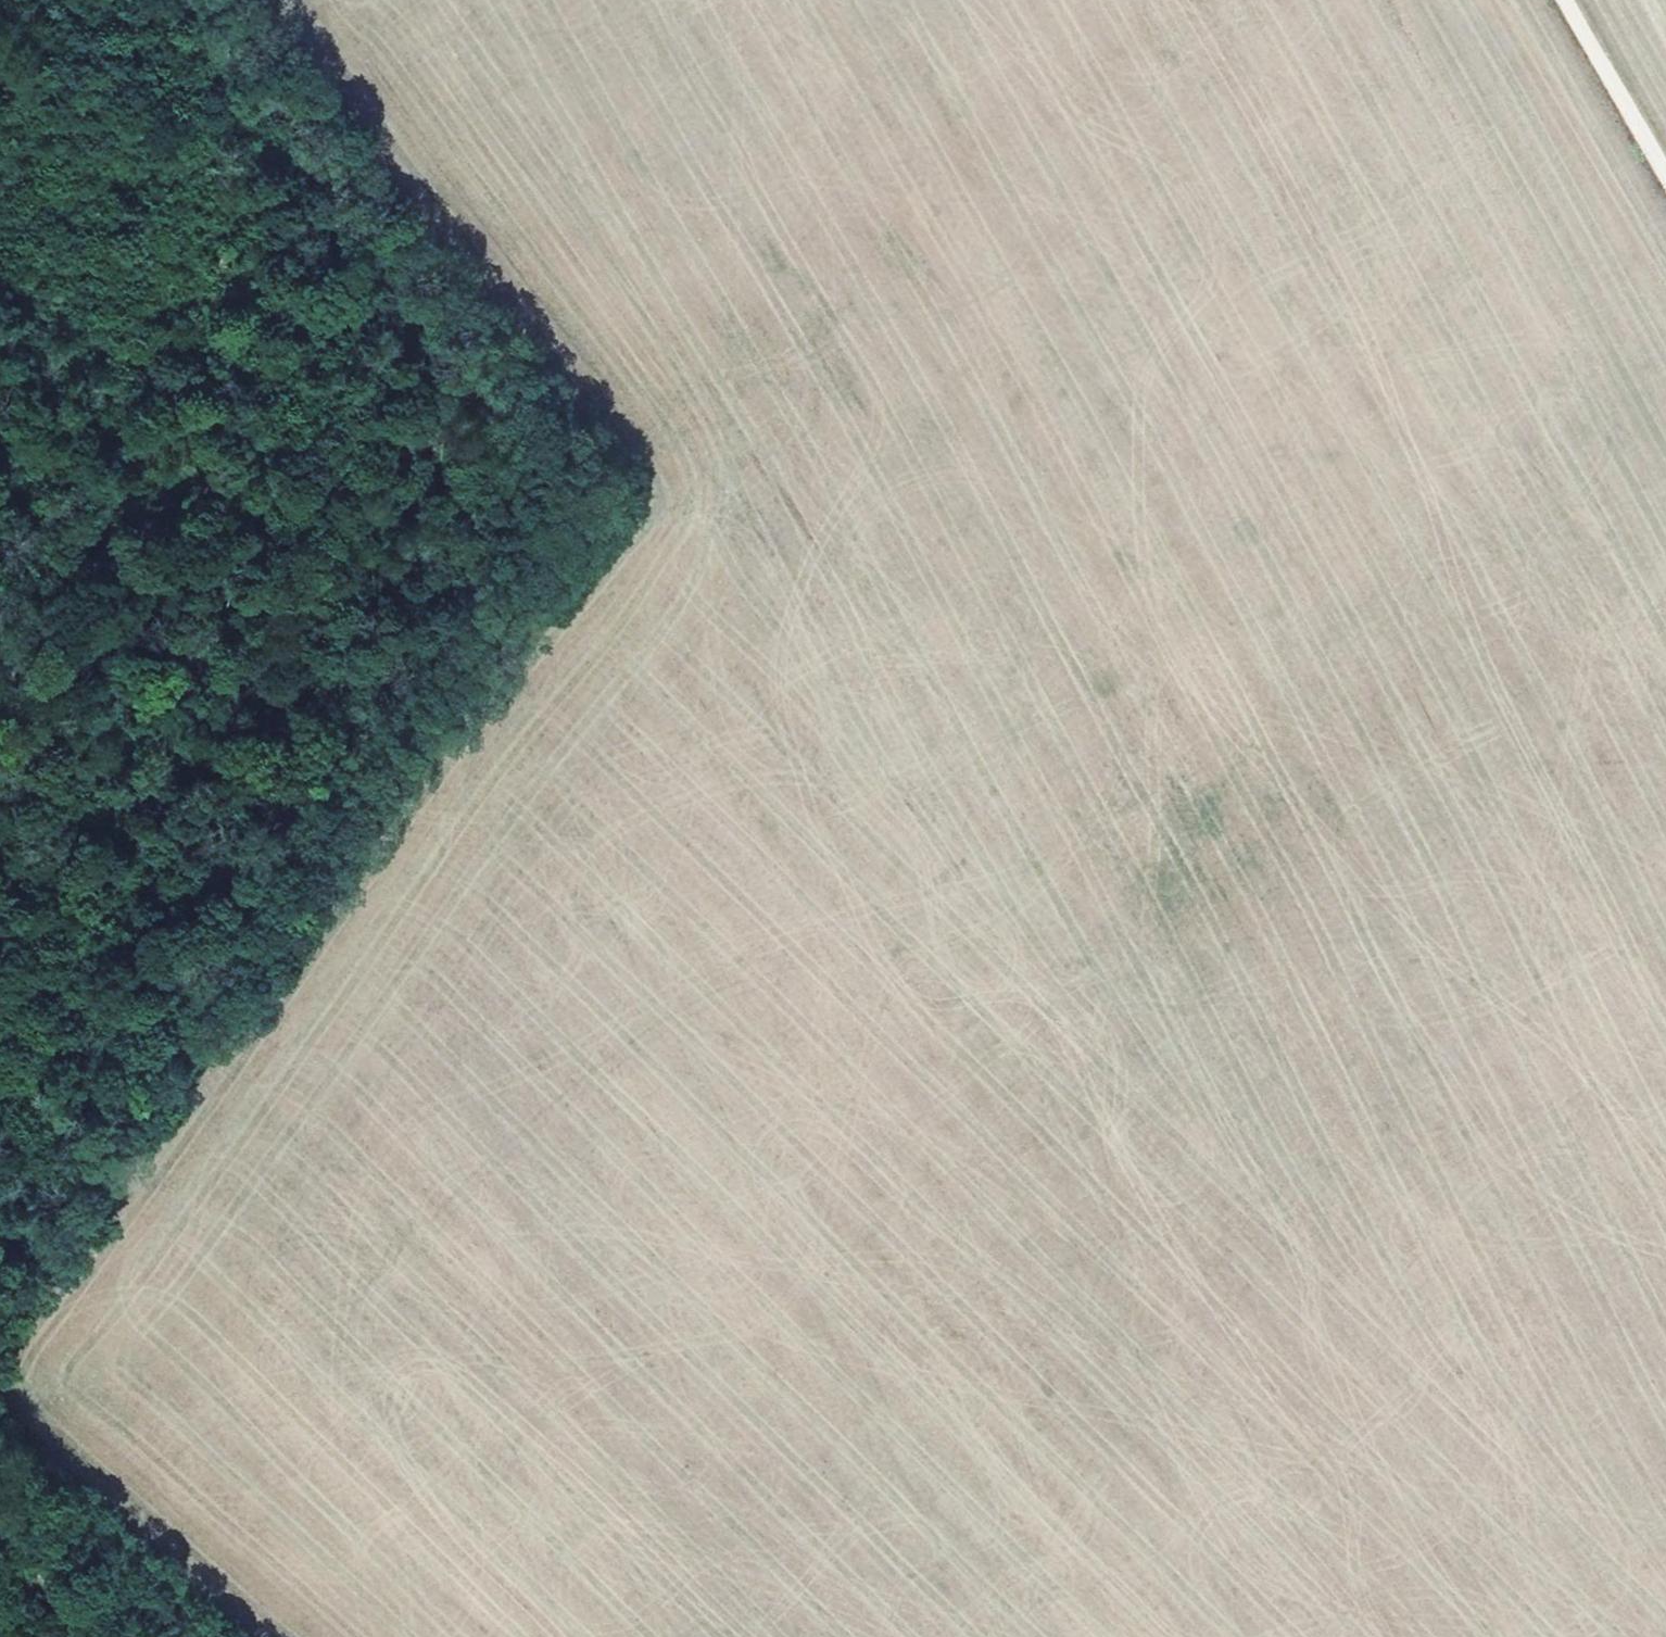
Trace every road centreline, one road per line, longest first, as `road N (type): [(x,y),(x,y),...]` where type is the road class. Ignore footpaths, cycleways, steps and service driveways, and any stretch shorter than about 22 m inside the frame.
road 1 (track): [(0,1460),(191,1636)]
road 2 (track): [(1562,0),(1665,188)]

